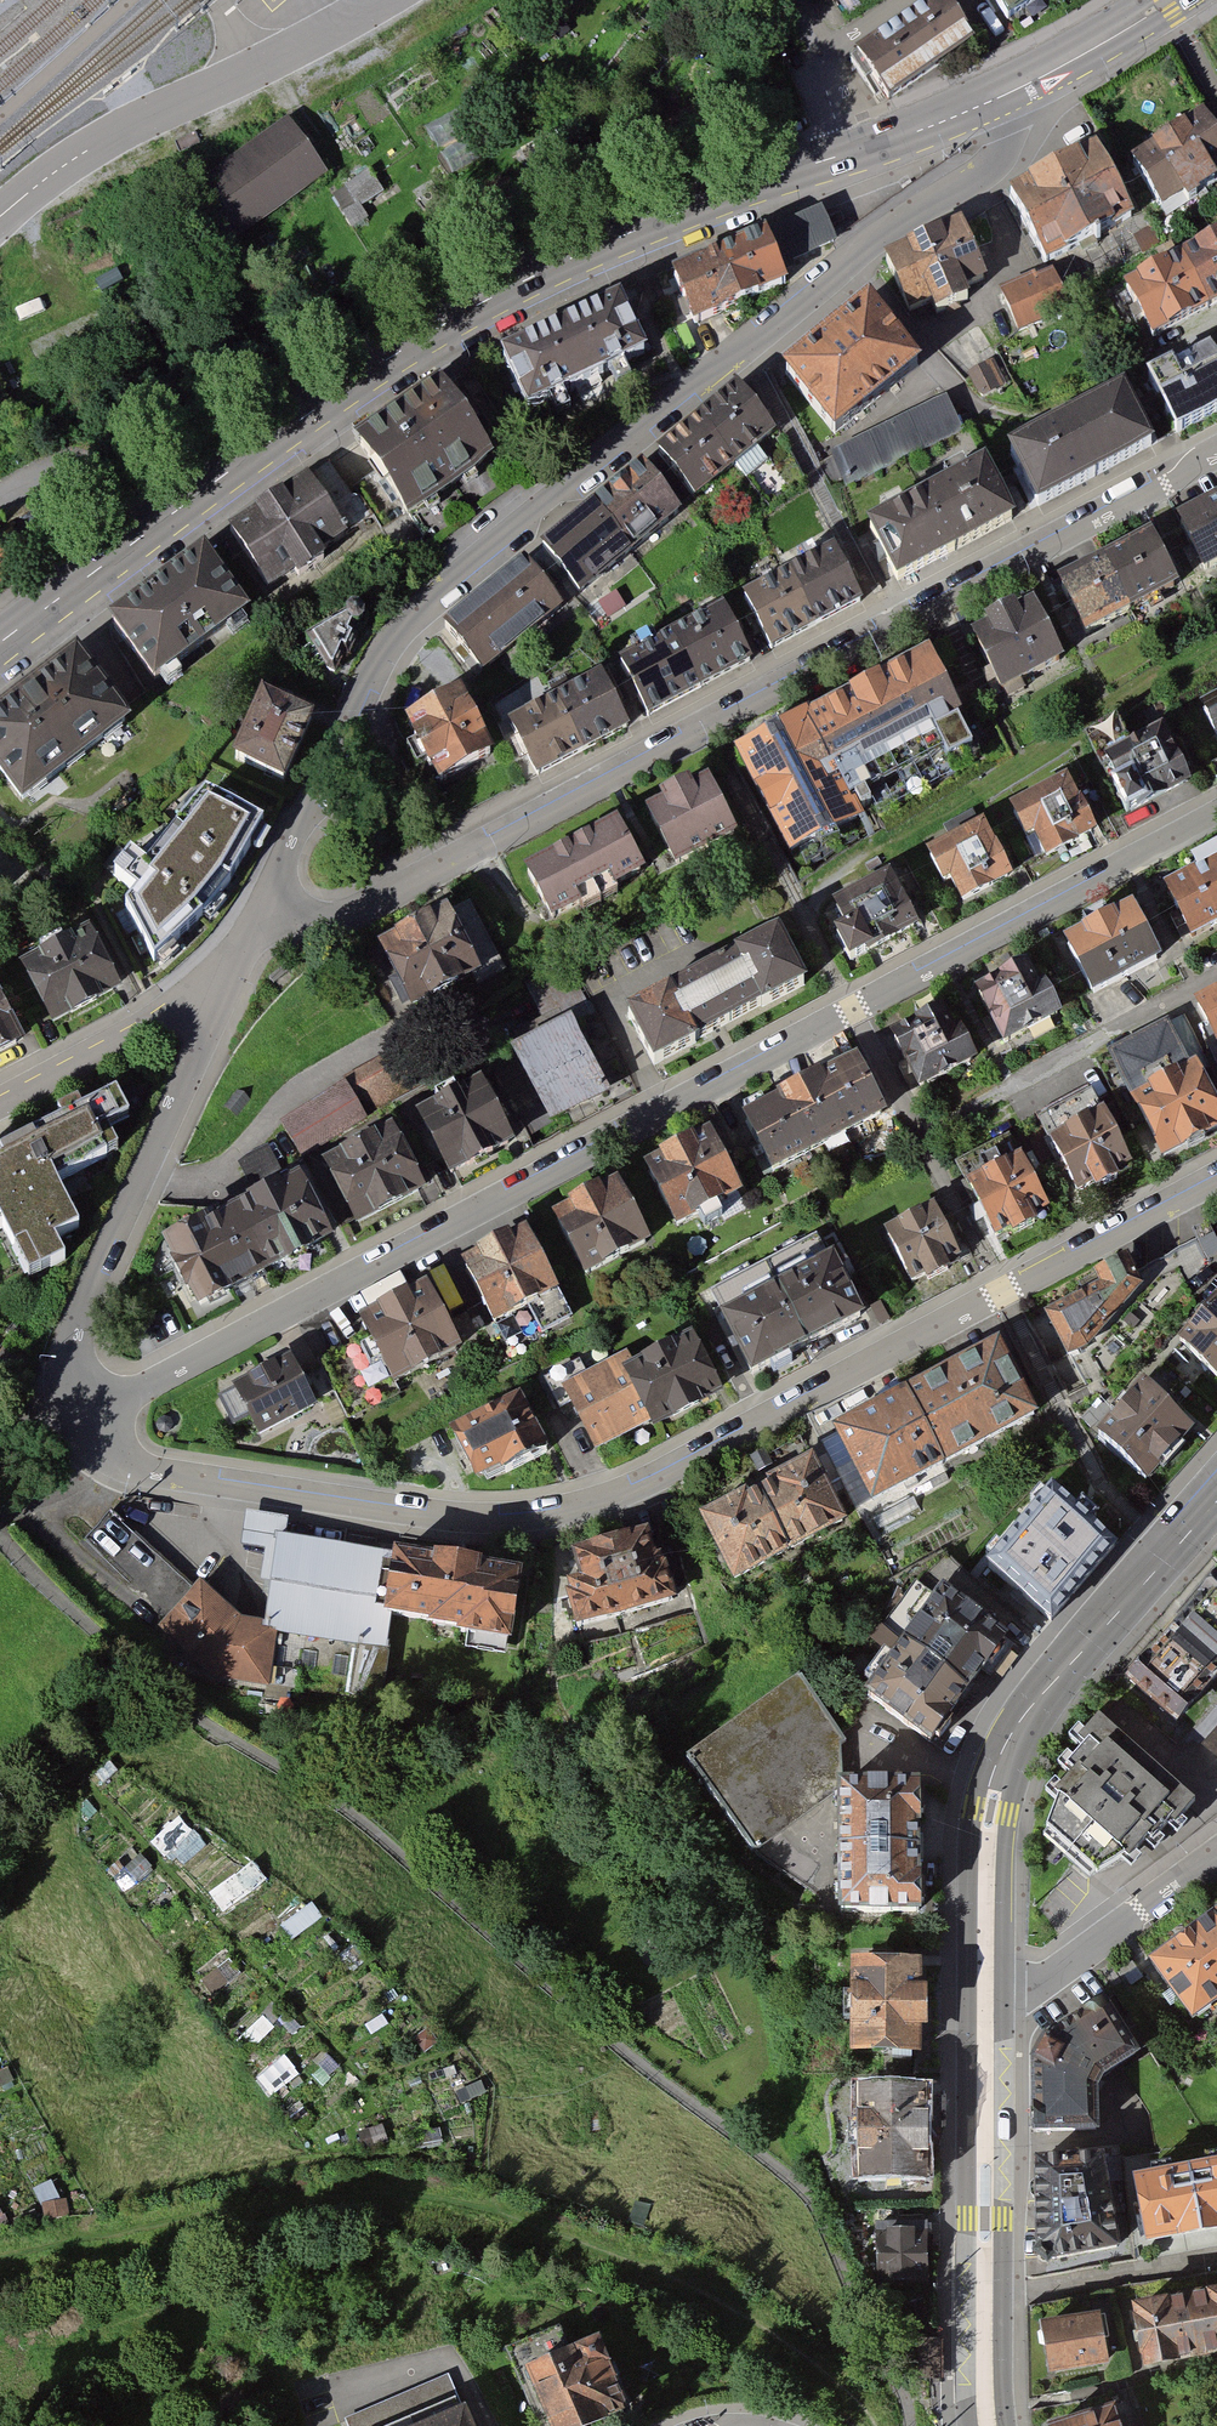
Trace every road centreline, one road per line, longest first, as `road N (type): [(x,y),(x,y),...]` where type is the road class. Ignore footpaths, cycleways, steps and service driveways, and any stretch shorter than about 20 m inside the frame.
road 1 (residential): [(78,1425),(1216,814)]
road 2 (residential): [(1216,1182),(640,1491),(562,1516),(453,1524),(155,1477),(102,1455),(78,1425)]
road 3 (residential): [(266,911),(407,622),(891,229),(984,176),(1010,131),(1006,99)]
road 4 (residential): [(1216,454),(358,912),(314,923),(266,911)]
road 5 (tertiary): [(855,155),(617,239),(506,291),(285,430),(155,528)]
road 6 (secondary): [(1216,1501),(1013,1746),(990,1823),(984,2004)]
road 7 (track): [(1216,329),(1053,414),(1009,417),(968,402),(851,261)]
road 8 (residential): [(78,1425),(71,1374),(90,1289),(221,1006)]
road 9 (residential): [(380,0),(110,134),(0,218)]
road 10 (secondary): [(984,2004),(988,2425)]
road 11 (residential): [(984,2004),(1019,2002),(1216,1857)]
road 12 (residential): [(0,1110),(158,1023),(221,1006)]
road 13 (residential): [(3,486),(68,438),(155,528)]
road 14 (tertiary): [(155,528),(0,647)]
road 15 (tertiary): [(1168,7),(1006,99)]
road 16 (track): [(152,1618),(19,1504)]
road 17 (tertiary): [(1006,99),(855,155)]
road 18 (track): [(102,1455),(78,1485),(0,1514)]

